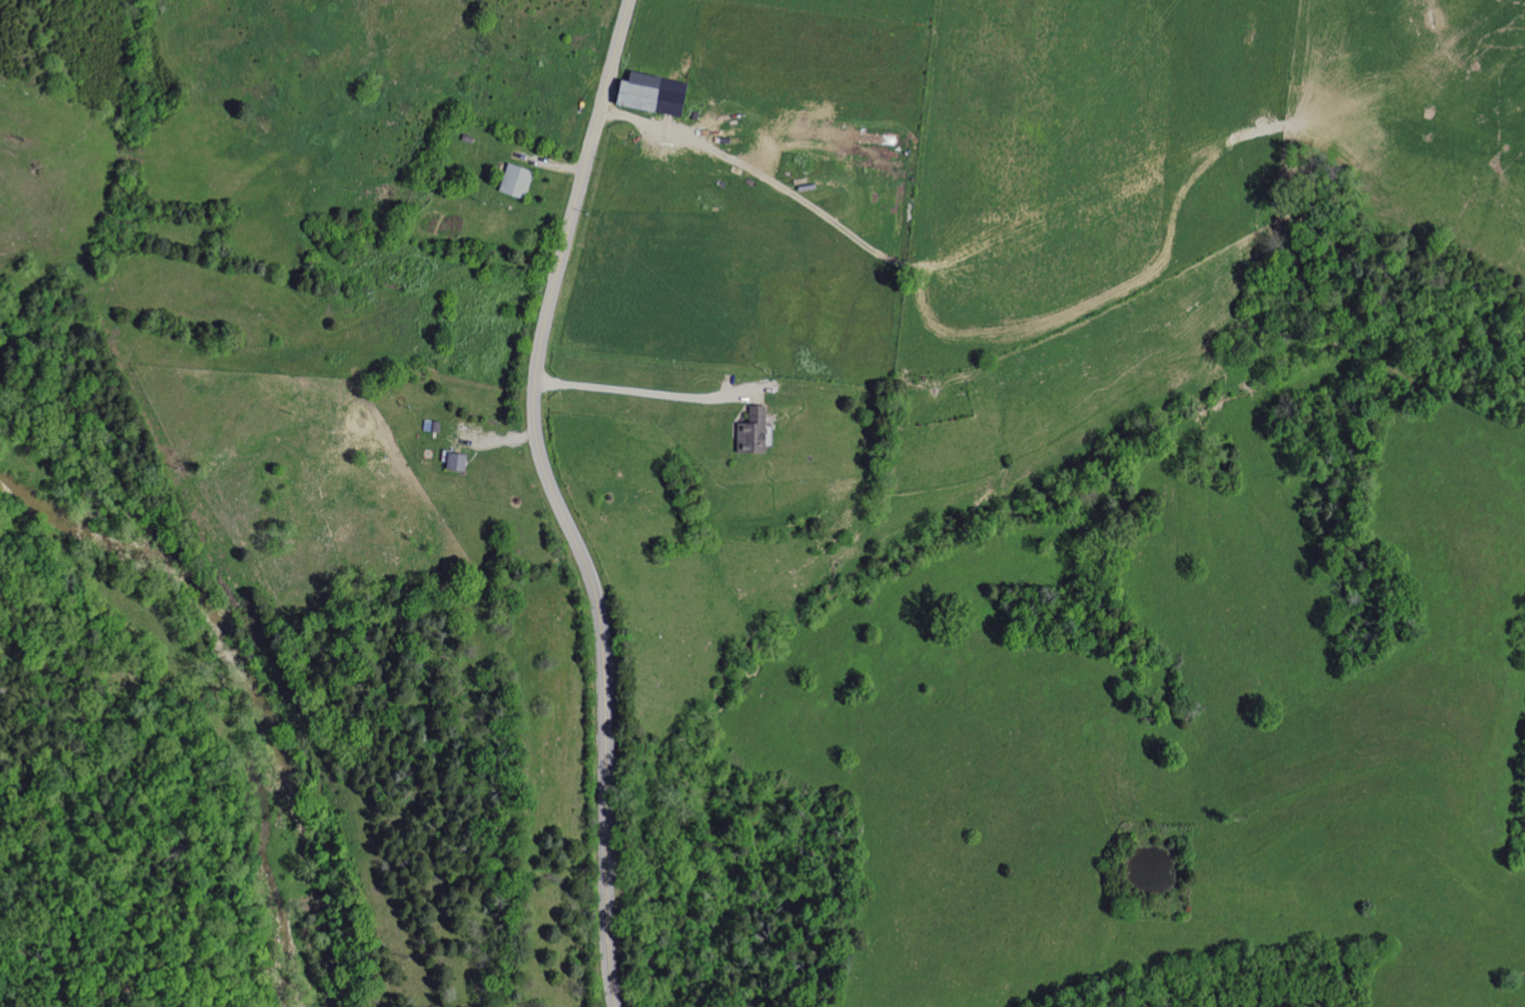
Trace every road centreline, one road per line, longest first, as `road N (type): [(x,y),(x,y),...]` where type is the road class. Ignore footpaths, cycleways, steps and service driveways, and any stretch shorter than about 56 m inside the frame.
road 1 (secondary): [(615,1006),(602,642),(590,580),(544,469),(534,406),(549,304),(629,0)]

